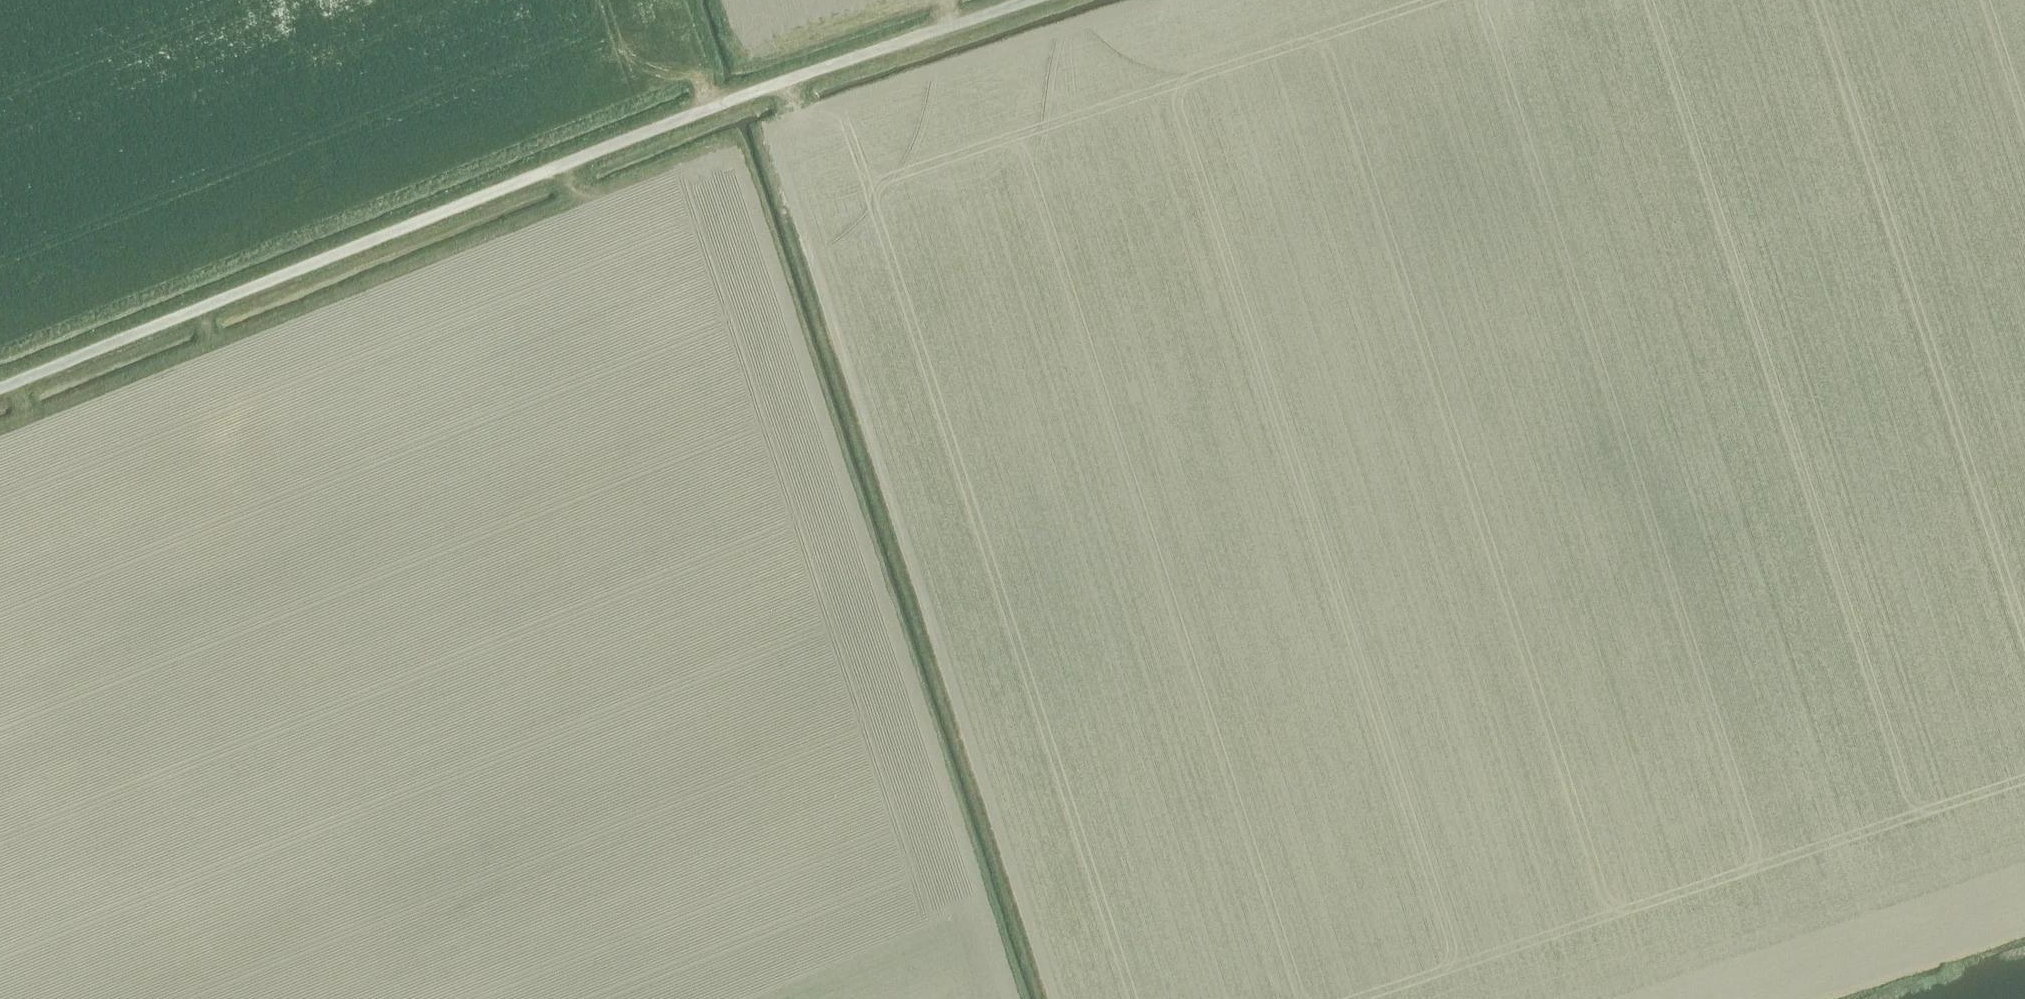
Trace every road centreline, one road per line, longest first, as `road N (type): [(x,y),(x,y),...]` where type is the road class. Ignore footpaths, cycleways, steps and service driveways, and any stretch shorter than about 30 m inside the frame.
road 1 (unclassified): [(0,389),(739,99),(1038,0)]

